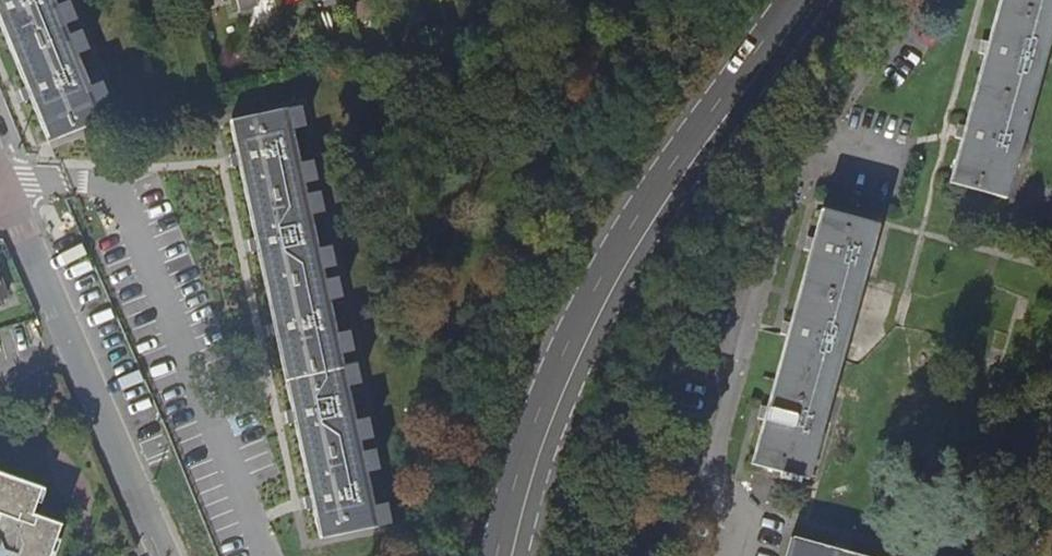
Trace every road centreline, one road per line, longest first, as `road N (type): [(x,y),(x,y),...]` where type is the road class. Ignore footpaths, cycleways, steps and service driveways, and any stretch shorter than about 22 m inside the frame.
road 1 (primary): [(798,0),(685,153),(607,277),(533,444),(504,555)]
road 2 (residential): [(734,555),(739,532),(711,486),(798,156),(914,0)]
road 3 (residential): [(3,205),(158,555)]

